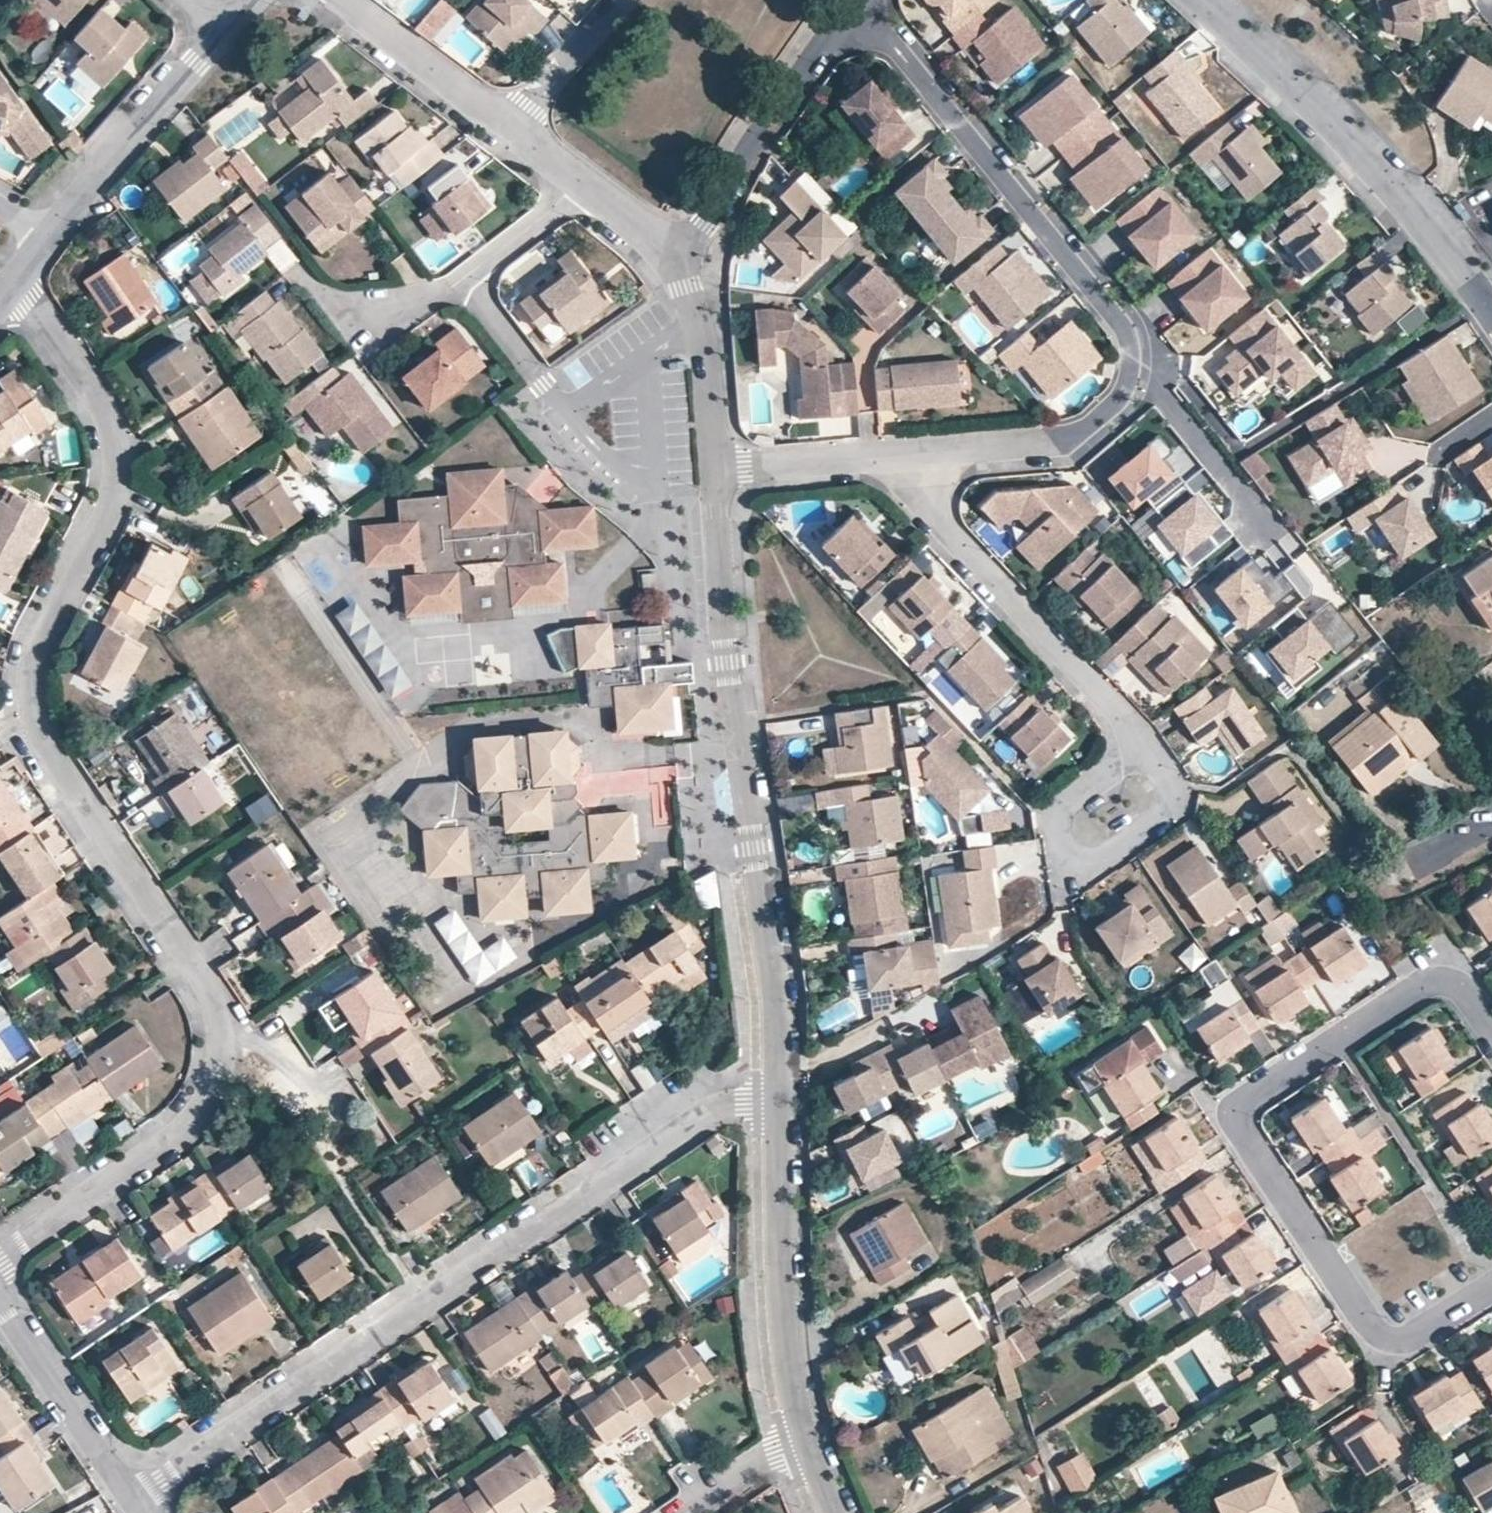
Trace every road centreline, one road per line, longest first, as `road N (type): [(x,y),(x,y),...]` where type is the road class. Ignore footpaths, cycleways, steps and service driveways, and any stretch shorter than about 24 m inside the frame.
road 1 (residential): [(217,1041),(202,988),(41,748),(29,717),(33,649),(102,514),(112,448),(99,408),(12,282)]
road 2 (residential): [(134,1499),(420,1300),(742,1096),(778,1095)]
road 3 (residential): [(1491,1028),(1455,983),(1424,982),(1256,1093),(1241,1115),(1246,1139),(1372,1330),(1409,1335),(1490,1284)]
road 4 (residential): [(716,465),(727,660),(772,963),(778,1095)]
road 5 (residential): [(1127,385),(1130,354),(1118,322),(854,0)]
road 6 (residential): [(1491,306),(1357,148),(1198,0)]
road 7 (residential): [(932,451),(941,517),(1117,716),(1147,762)]
road 8 (residential): [(778,1095),(780,1287),(808,1442)]
road 9 (residential): [(300,273),(348,313),(406,304),(467,278),(580,183)]
road 10 (residential): [(0,1255),(180,1129),(210,1086),(217,1041)]
road 11 (residential): [(669,255),(703,224),(853,0)]
road 12 (residential): [(1147,762),(1124,765),(1069,802),(1053,840),(1062,858),(1100,859),(1160,818),(1172,786),(1162,769)]
road 13 (residential): [(48,235),(224,32)]
road 14 (residential): [(134,1499),(0,1300)]
road 15 (residential): [(1127,385),(1163,395),(1281,535)]
road 16 (residential): [(669,255),(701,330),(716,465)]
road 17 (residential): [(932,451),(1077,435),(1127,385)]
road 18 (residential): [(716,465),(932,451)]
road 19 (residential): [(347,0),(513,129)]
road 20 (residential): [(627,0),(513,129)]
road 21 (residential): [(217,1041),(267,1054),(342,1126)]
road 22 (residential): [(808,1442),(693,1512)]

